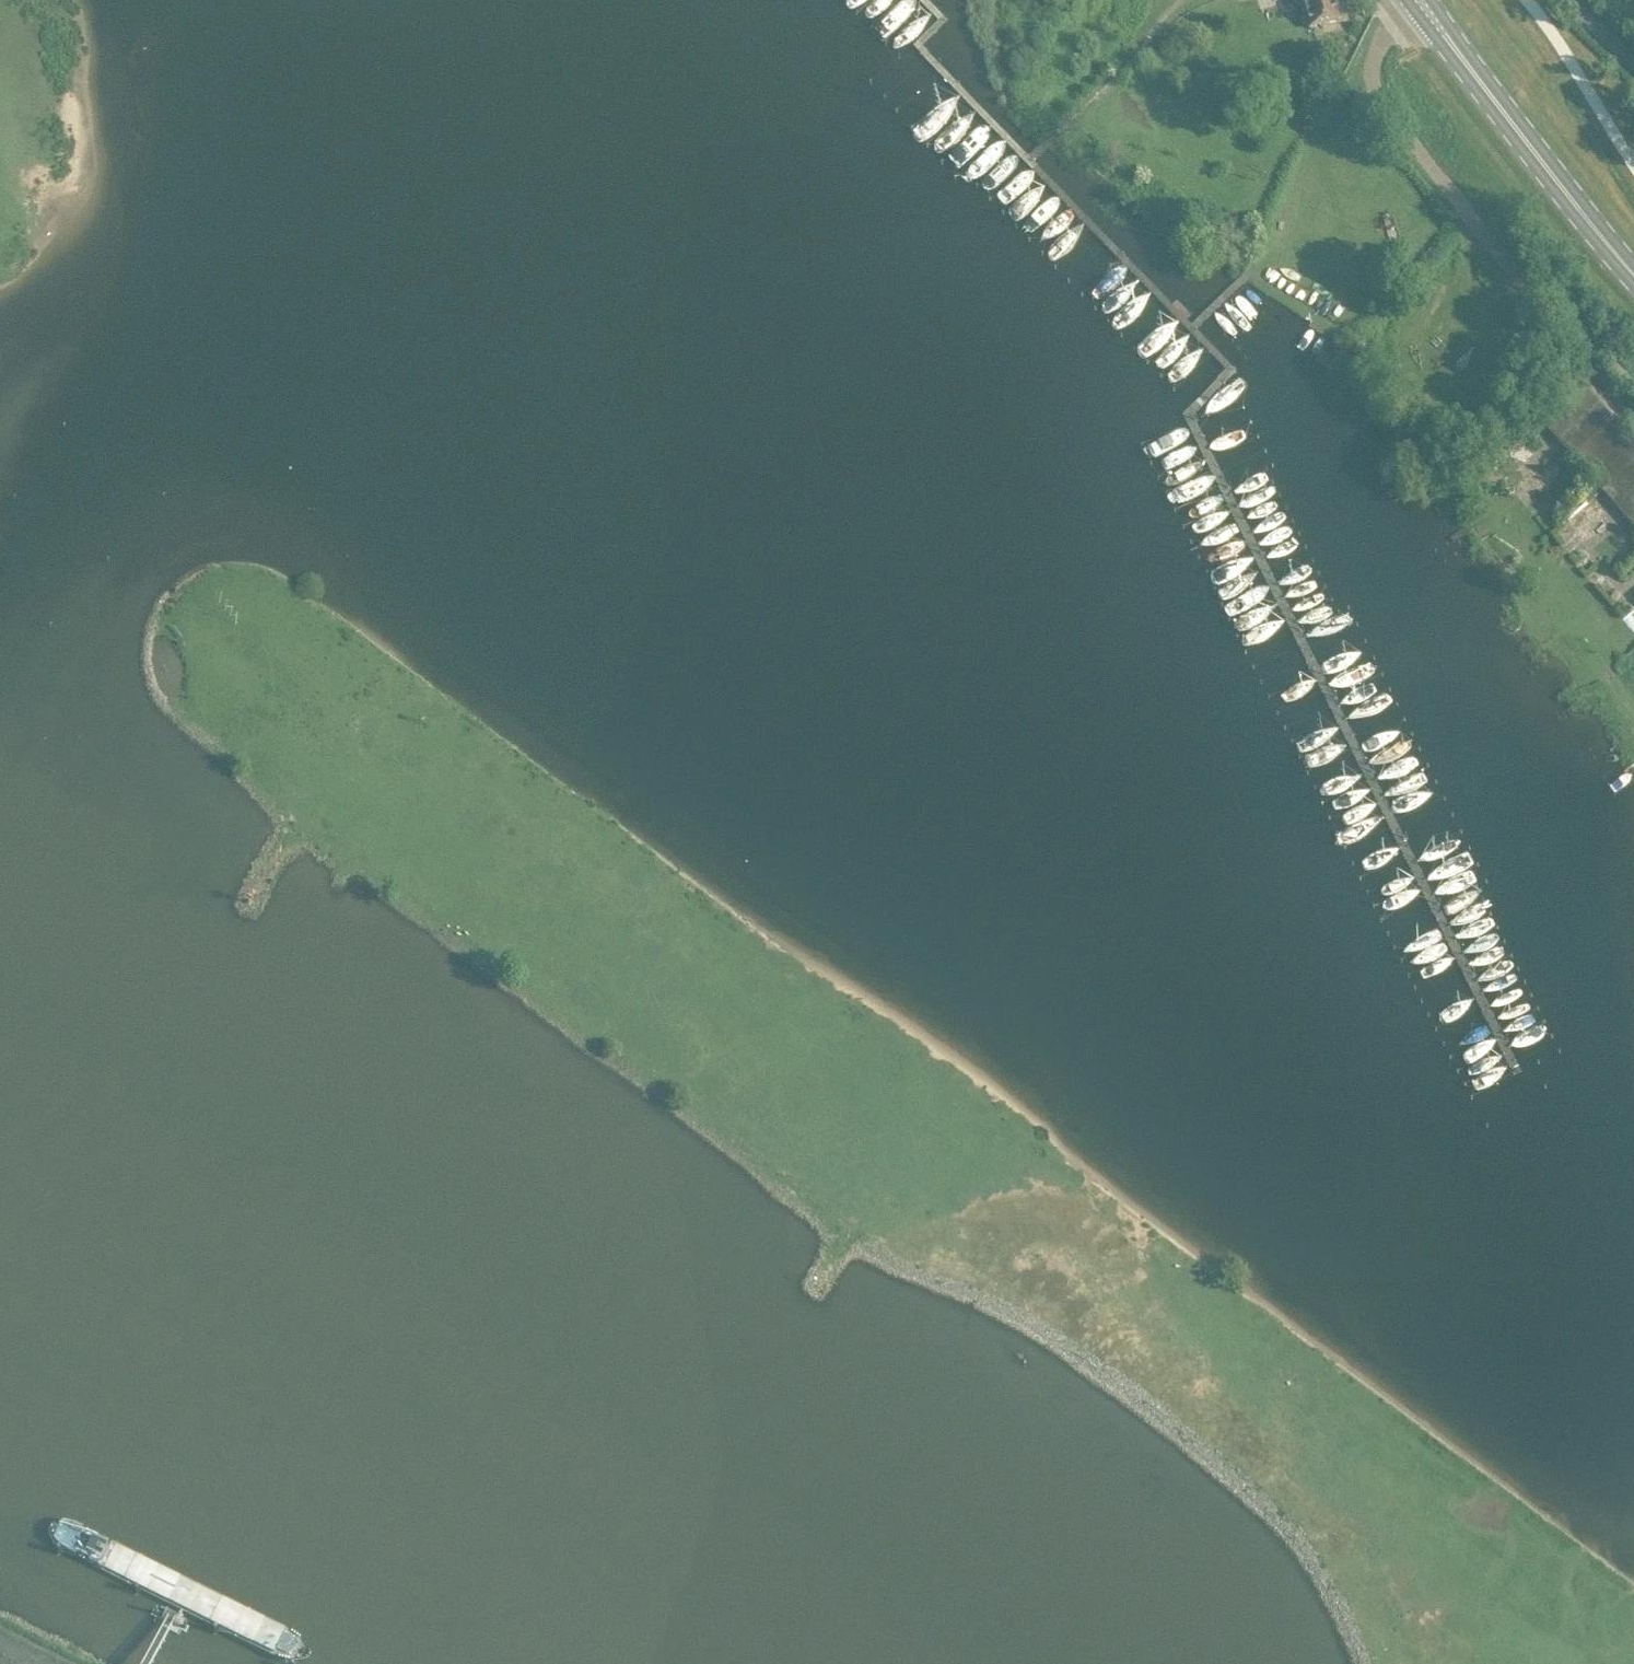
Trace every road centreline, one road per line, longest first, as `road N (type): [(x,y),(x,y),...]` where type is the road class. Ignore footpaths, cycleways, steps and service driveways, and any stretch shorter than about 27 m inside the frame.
road 1 (secondary): [(1633,272),(1456,47)]

